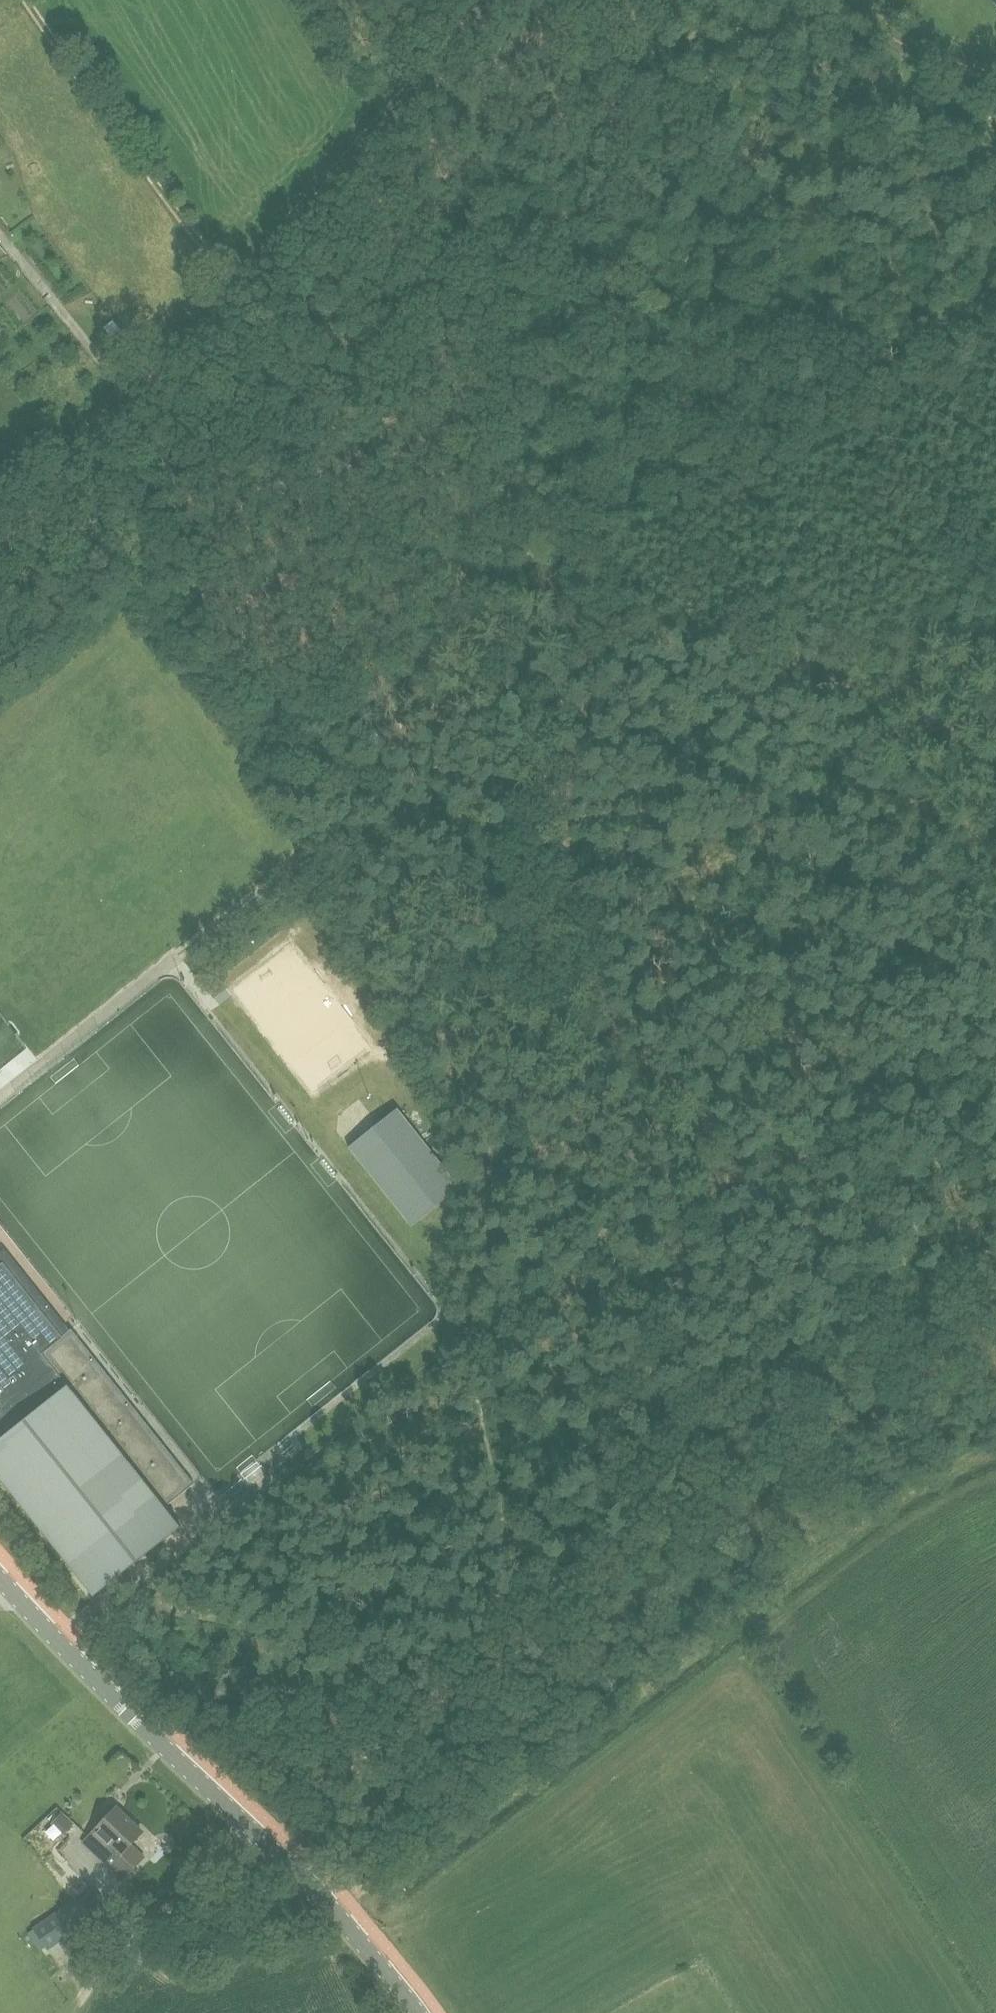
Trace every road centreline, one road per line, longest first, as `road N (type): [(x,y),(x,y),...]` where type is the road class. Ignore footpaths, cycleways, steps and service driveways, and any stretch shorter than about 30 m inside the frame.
road 1 (tertiary): [(0,556),(498,0)]
road 2 (tertiary): [(421,2012),(311,1885),(0,1578)]

